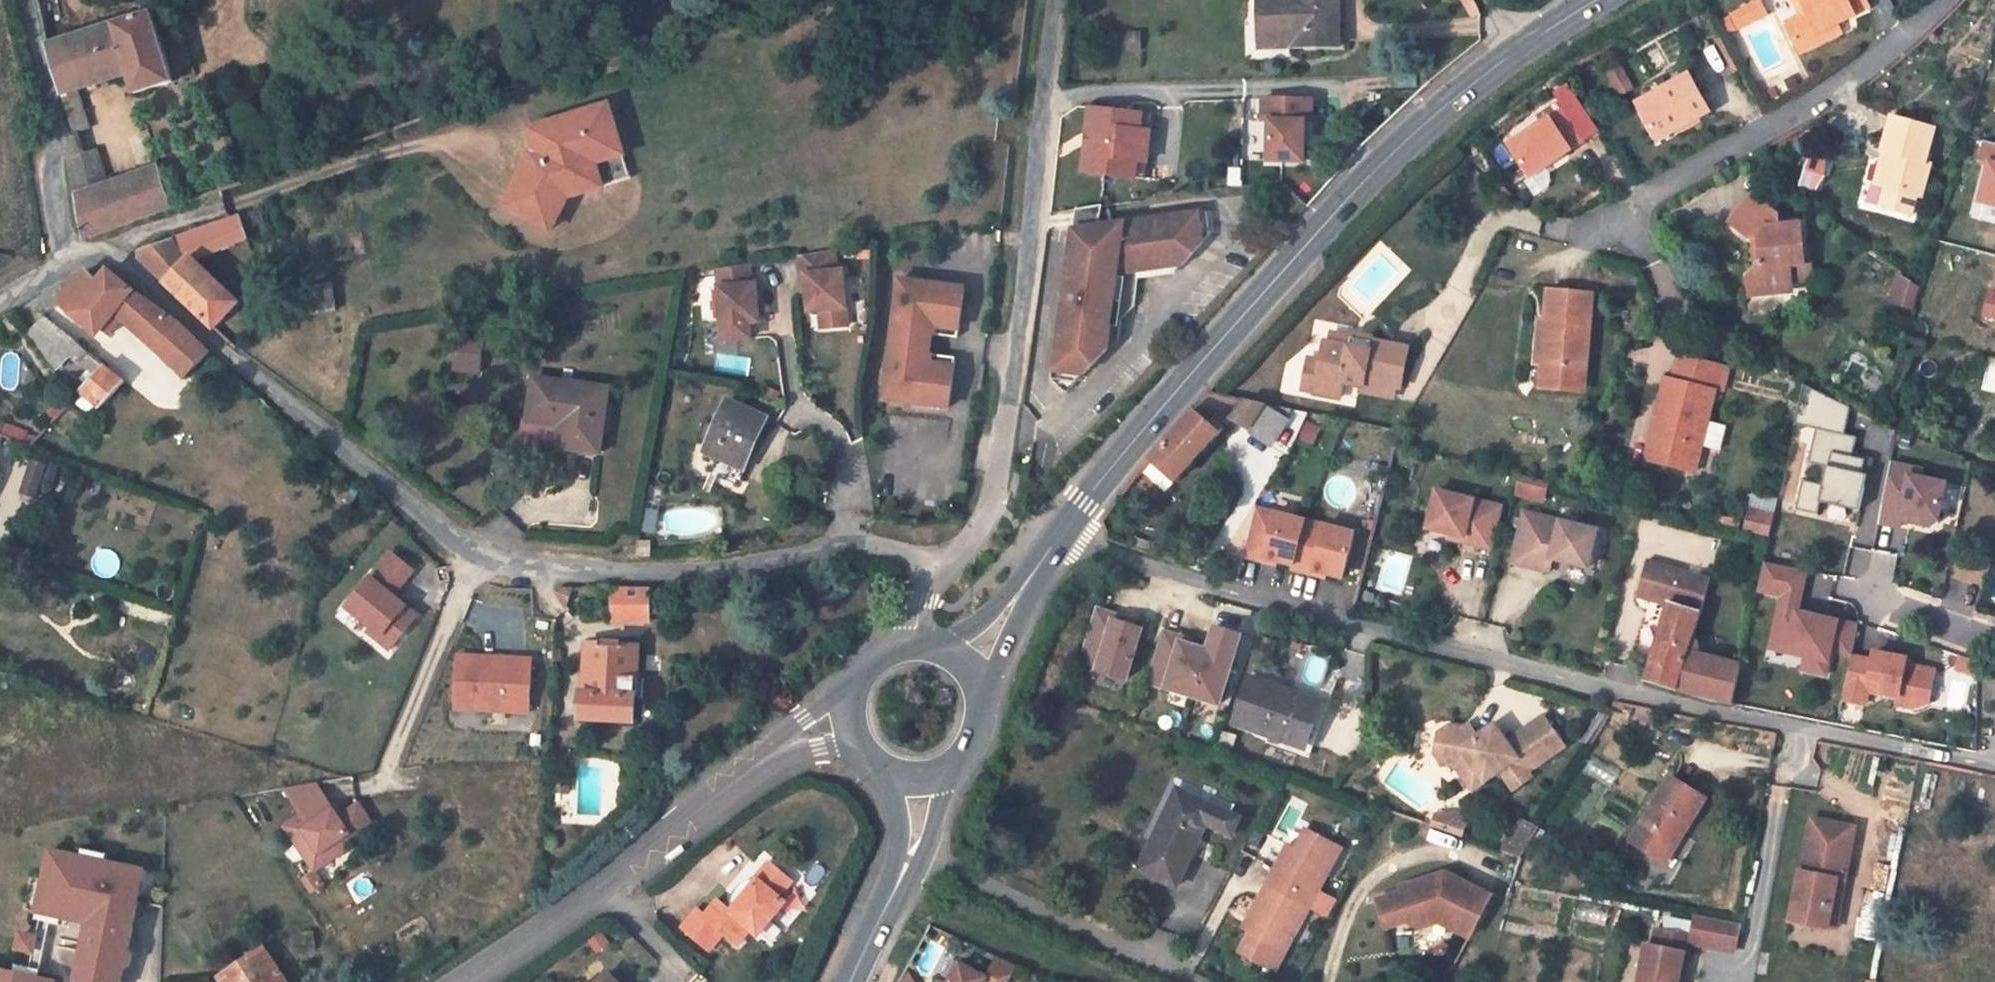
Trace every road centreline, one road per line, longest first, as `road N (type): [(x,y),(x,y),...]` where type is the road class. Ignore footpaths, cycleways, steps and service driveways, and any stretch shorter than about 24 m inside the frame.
road 1 (unclassified): [(942,572),(843,547),(682,572),(553,565),(481,551),(117,256),(67,260)]
road 2 (residential): [(1051,535),(1564,680),(1994,765)]
road 3 (secondary): [(1603,0),(1491,74),(1388,159),(1051,535)]
road 4 (unclassified): [(986,526),(1008,422),(1054,0)]
road 5 (residential): [(457,981),(571,907),(756,764),(846,717)]
road 6 (residential): [(1578,251),(1775,128),(1942,0)]
road 7 (residential): [(67,260),(53,167),(57,126),(30,0)]
road 8 (secondary): [(983,709),(1034,566)]
road 9 (secondary): [(897,891),(933,843),(950,770)]
road 10 (secondary): [(1034,566),(981,619),(936,647)]

